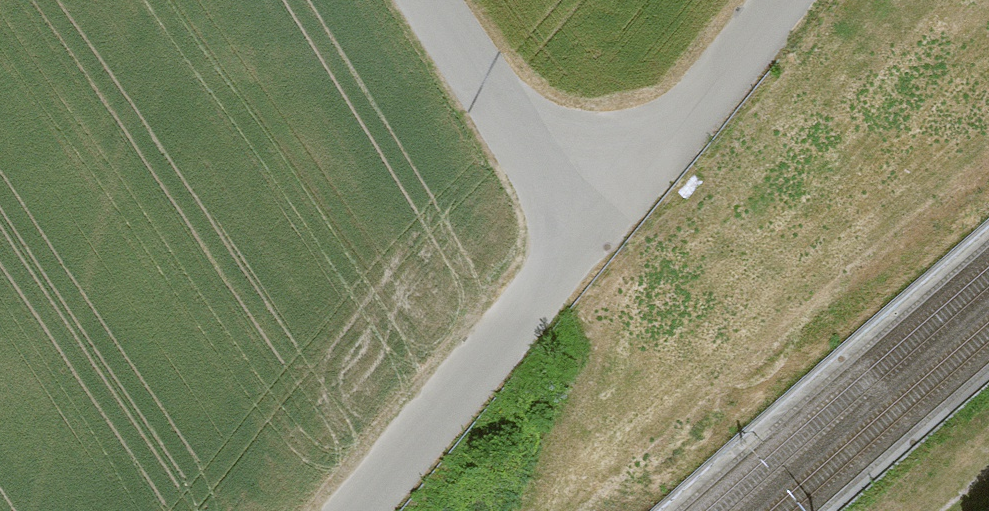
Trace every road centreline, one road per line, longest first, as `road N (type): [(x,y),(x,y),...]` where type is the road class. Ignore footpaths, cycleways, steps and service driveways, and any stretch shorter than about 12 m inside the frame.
road 1 (unclassified): [(347,510),(593,221)]
road 2 (residential): [(593,221),(773,0)]
road 3 (track): [(435,0),(513,122),(593,221)]

